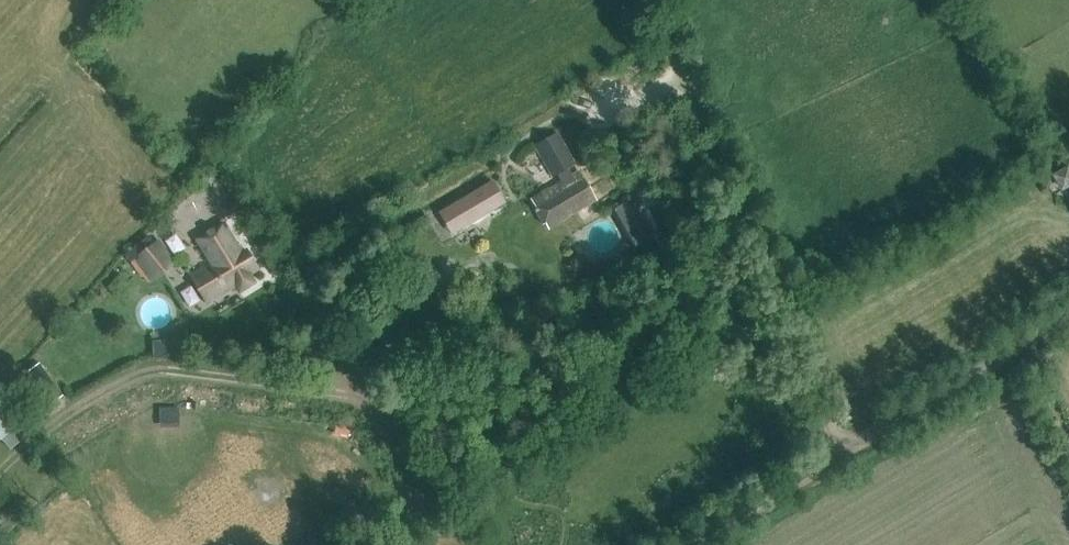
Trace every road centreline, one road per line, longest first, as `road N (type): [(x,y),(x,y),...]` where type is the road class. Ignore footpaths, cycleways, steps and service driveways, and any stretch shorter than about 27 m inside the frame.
road 1 (track): [(834,428),(655,0)]
road 2 (track): [(834,428),(648,544)]

